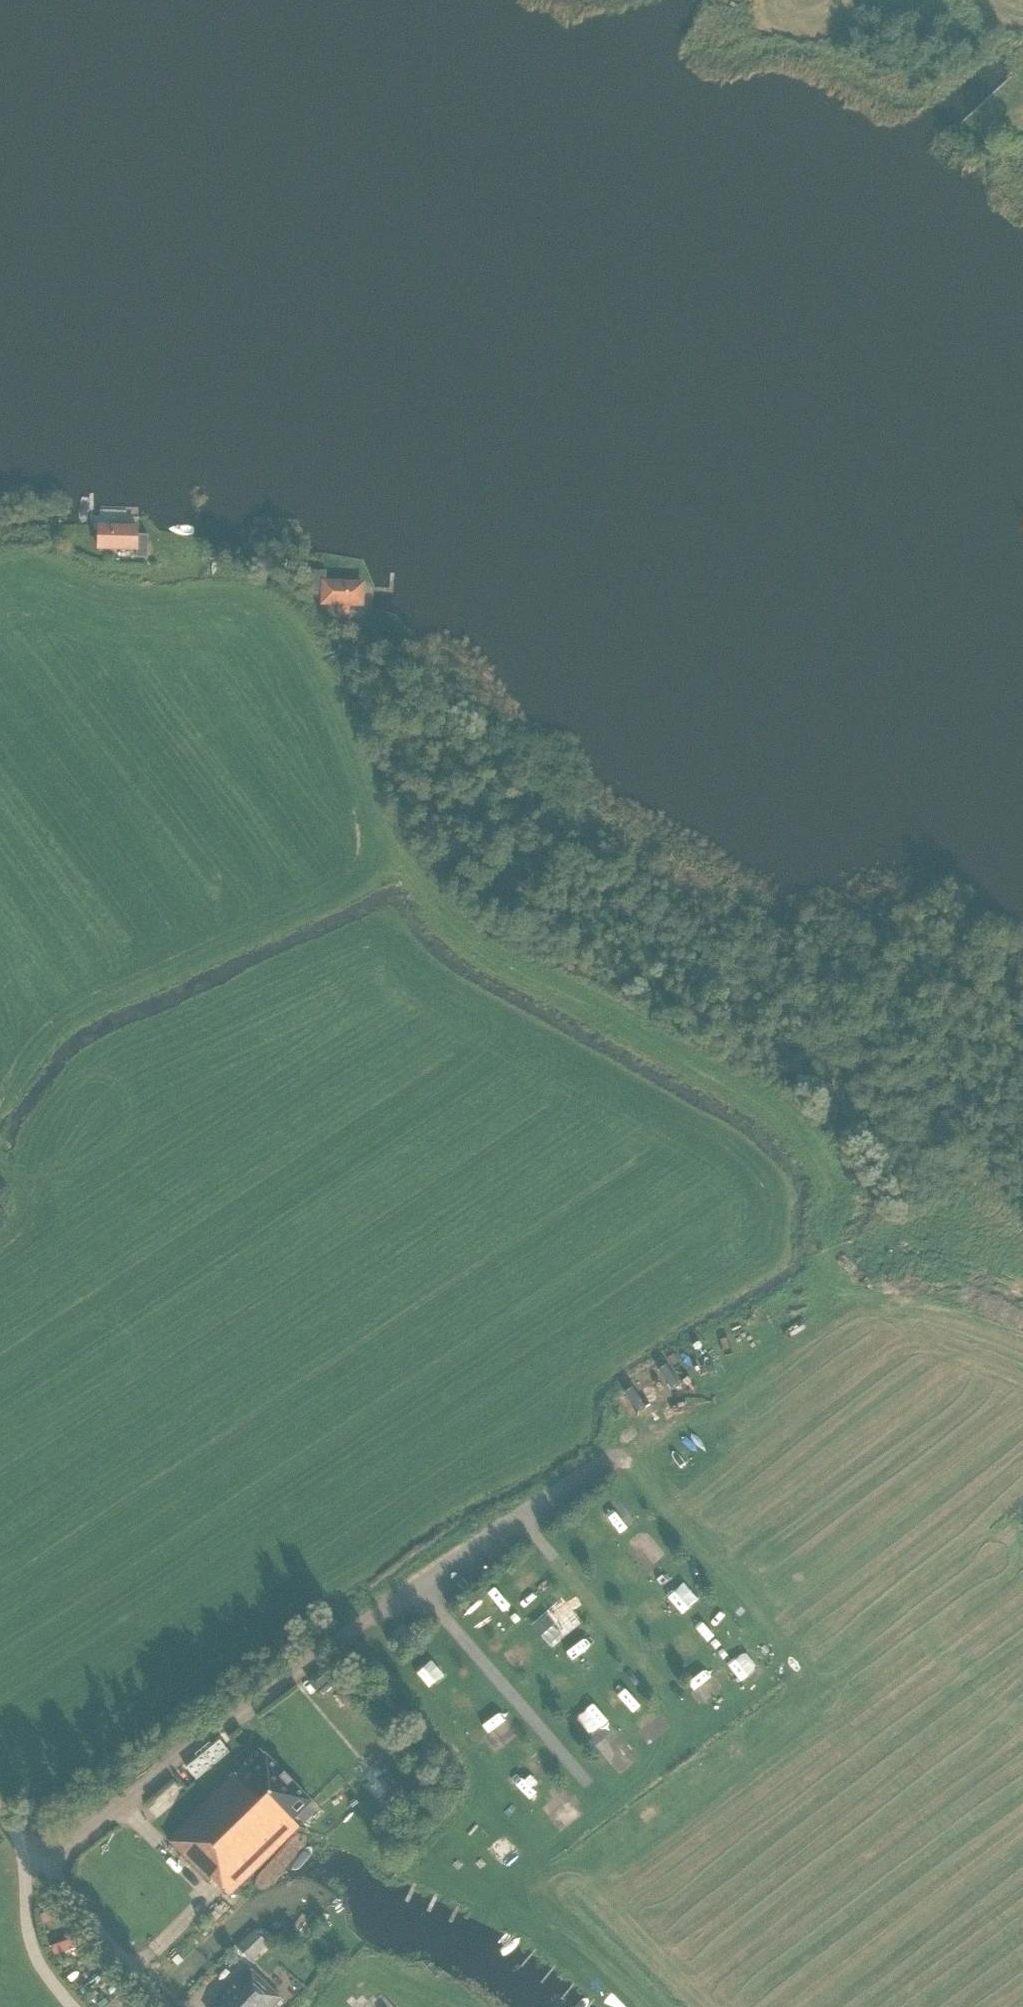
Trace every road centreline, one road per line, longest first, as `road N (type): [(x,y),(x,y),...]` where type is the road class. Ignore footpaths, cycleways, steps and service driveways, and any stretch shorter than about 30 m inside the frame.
road 1 (track): [(555,1558),(700,1735)]
road 2 (unclassified): [(73,2006),(31,1942),(23,1858),(0,1809)]

